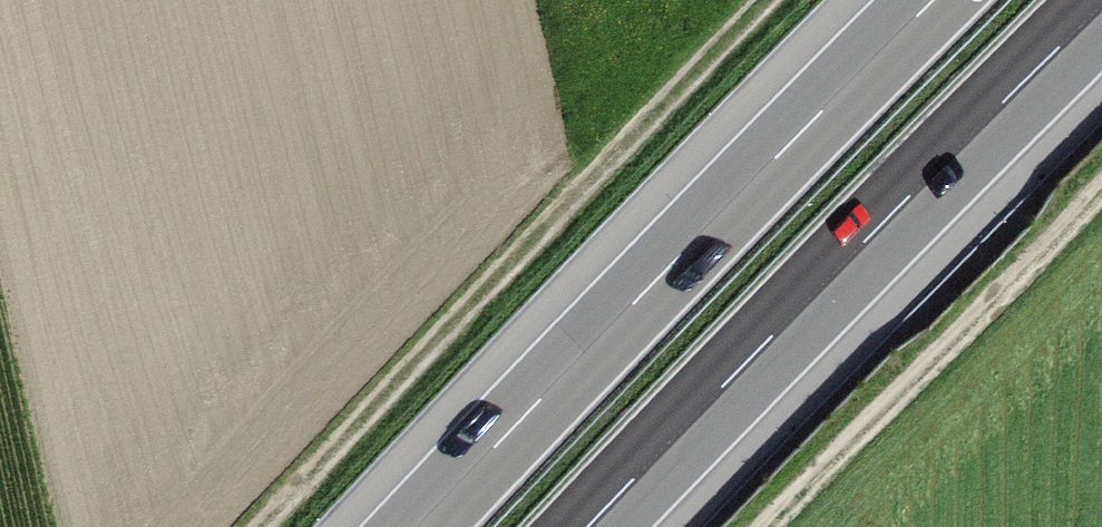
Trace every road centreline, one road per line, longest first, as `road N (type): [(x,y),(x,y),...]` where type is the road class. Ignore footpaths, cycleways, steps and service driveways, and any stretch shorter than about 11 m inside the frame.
road 1 (motorway): [(934,0),(419,526)]
road 2 (motorway): [(588,526),(1101,5)]
road 3 (track): [(767,0),(263,526)]
road 4 (track): [(770,526),(1101,192)]

